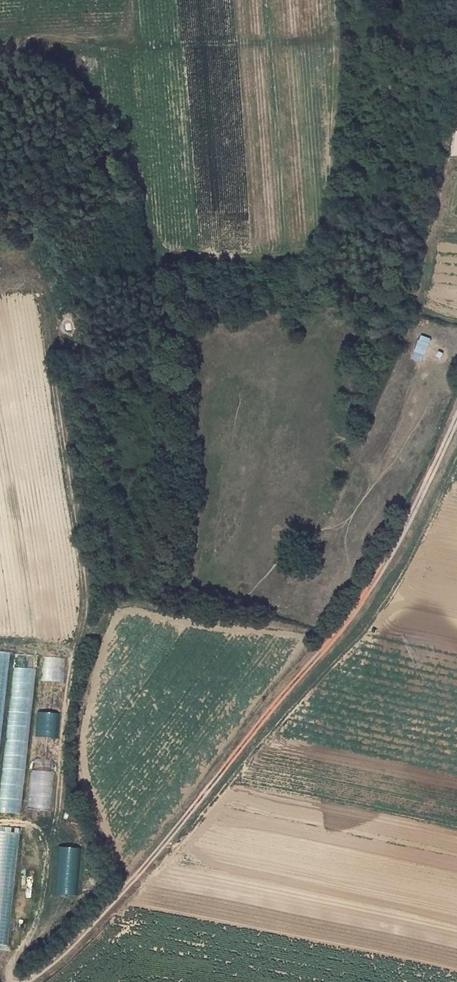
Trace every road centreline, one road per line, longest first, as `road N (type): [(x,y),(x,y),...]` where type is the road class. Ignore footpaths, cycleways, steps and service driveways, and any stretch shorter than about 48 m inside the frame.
road 1 (track): [(21,981),(90,933),(355,616),(456,419)]

